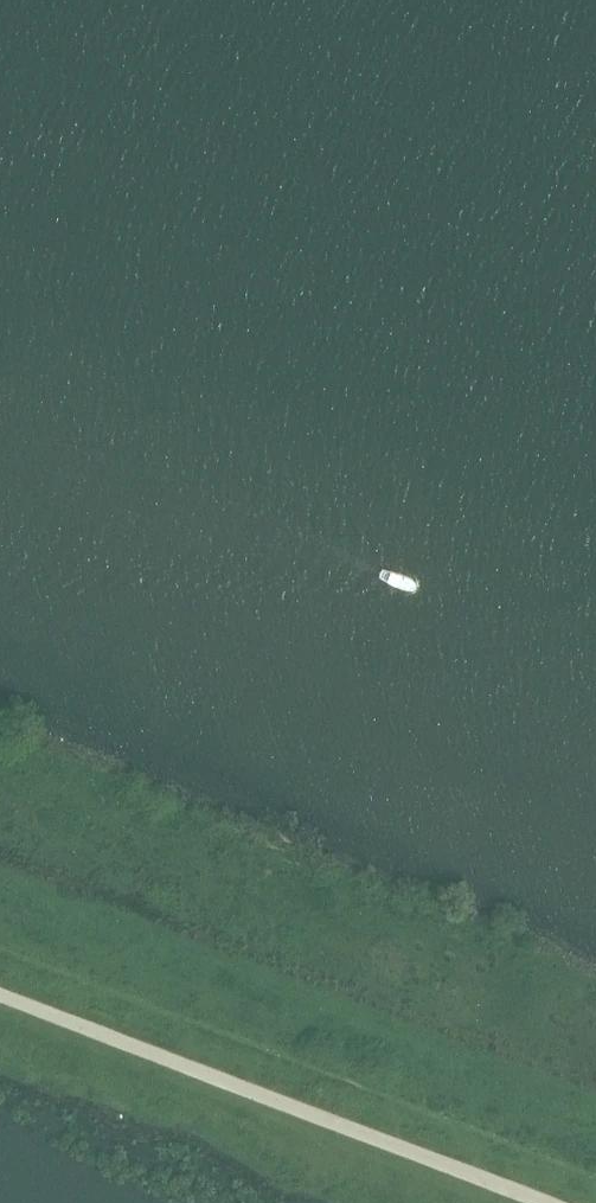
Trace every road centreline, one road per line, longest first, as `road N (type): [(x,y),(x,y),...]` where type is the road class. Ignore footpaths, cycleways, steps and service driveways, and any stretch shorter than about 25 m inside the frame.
road 1 (track): [(550,1202),(0,994)]

